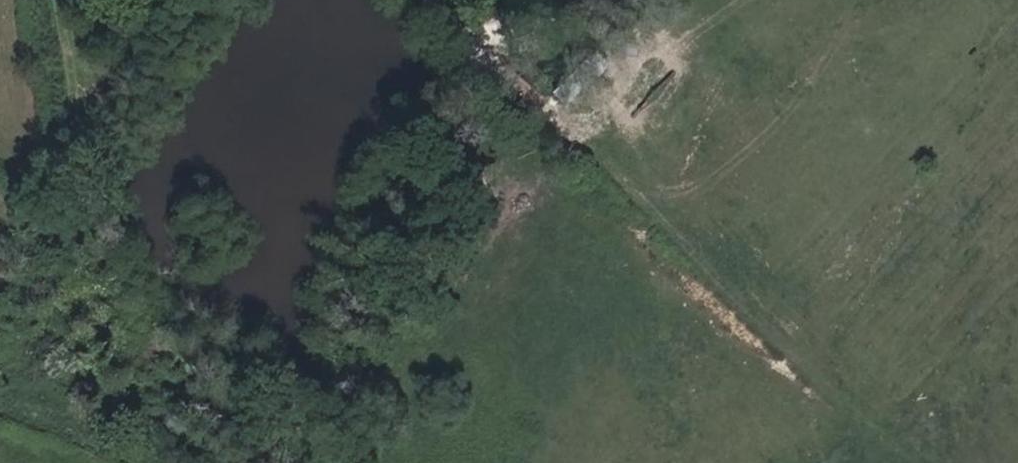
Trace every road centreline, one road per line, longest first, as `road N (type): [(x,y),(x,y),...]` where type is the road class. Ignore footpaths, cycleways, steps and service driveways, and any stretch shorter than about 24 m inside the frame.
road 1 (track): [(565,139),(448,0)]

